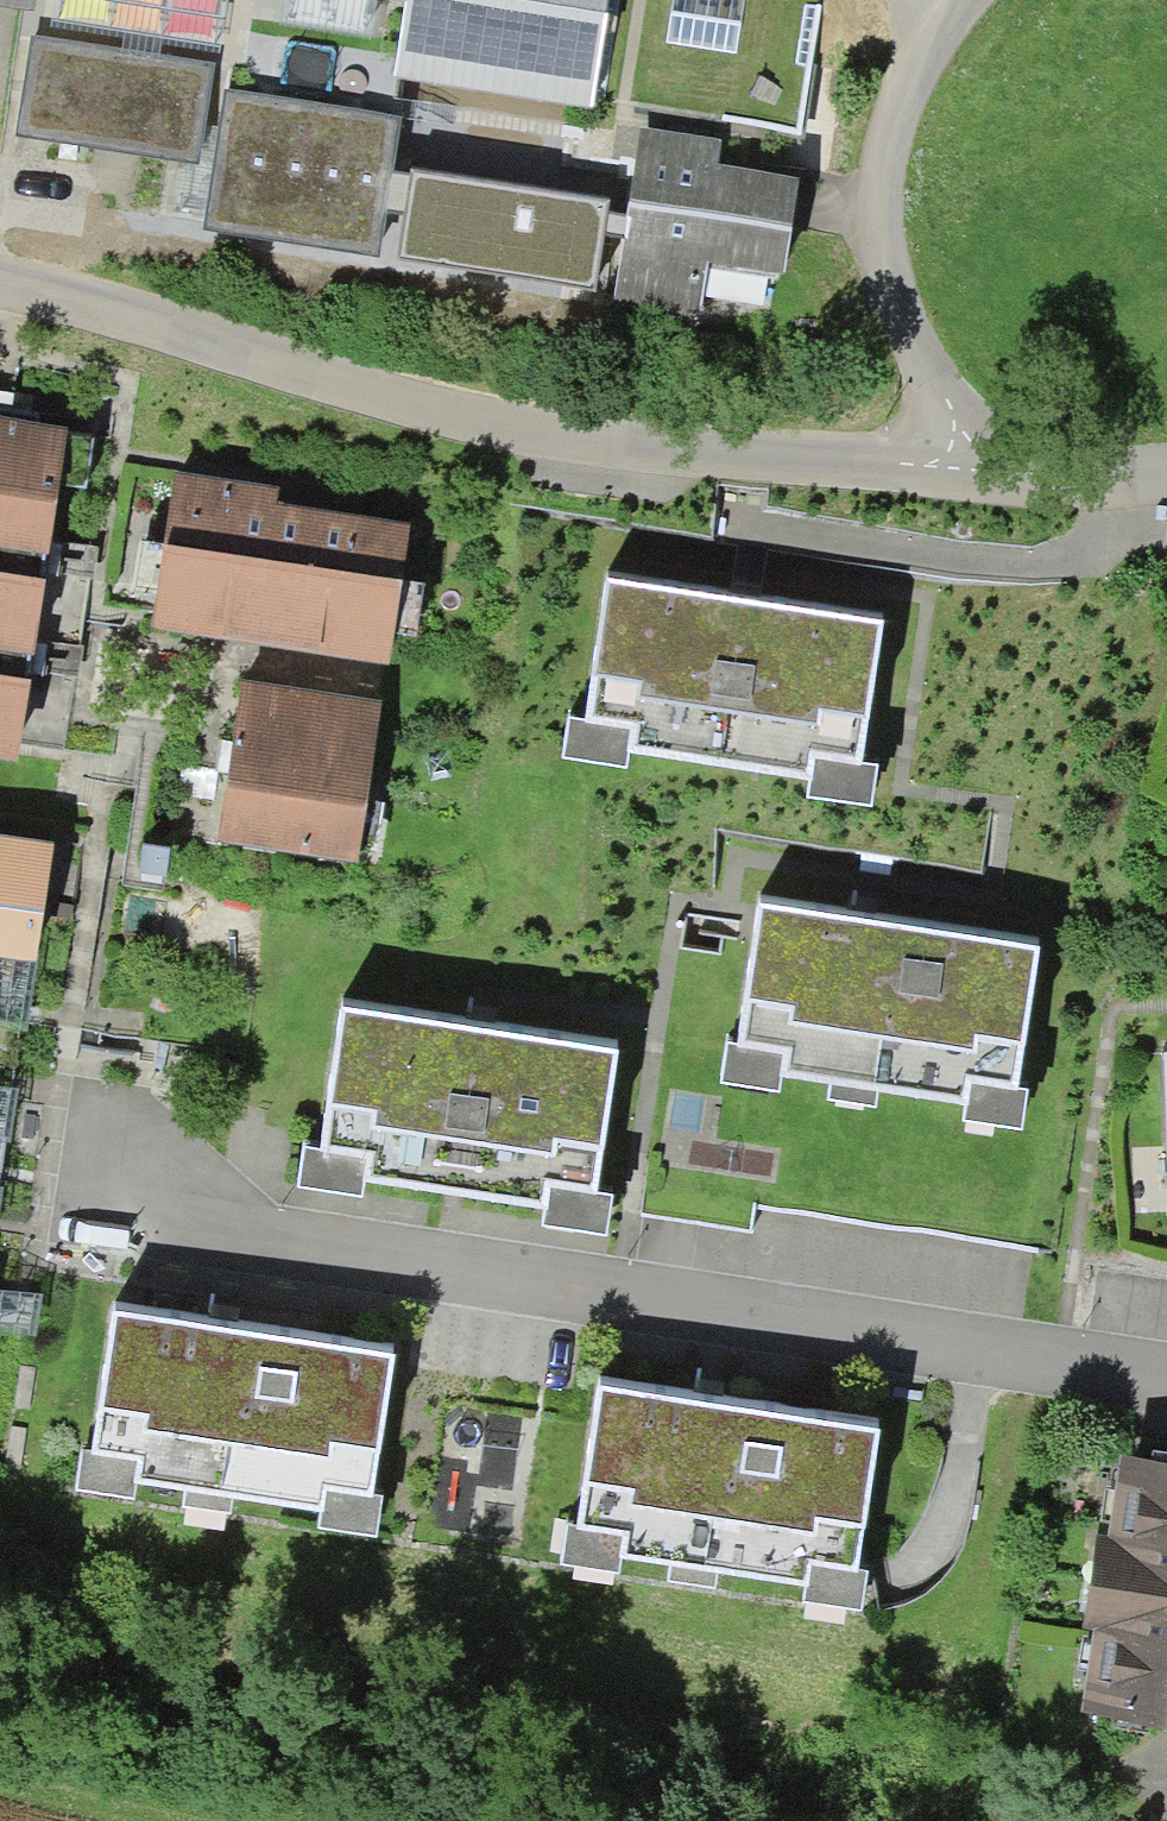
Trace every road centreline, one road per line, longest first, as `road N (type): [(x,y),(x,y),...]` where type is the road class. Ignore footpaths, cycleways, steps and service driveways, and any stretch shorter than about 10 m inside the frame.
road 1 (residential): [(1166,1390),(84,1198)]
road 2 (unclassified): [(961,475),(482,426),(0,296)]
road 3 (unclassified): [(961,475),(881,239),(892,131),(939,32),(971,0)]
road 4 (residential): [(1166,467),(961,475)]

